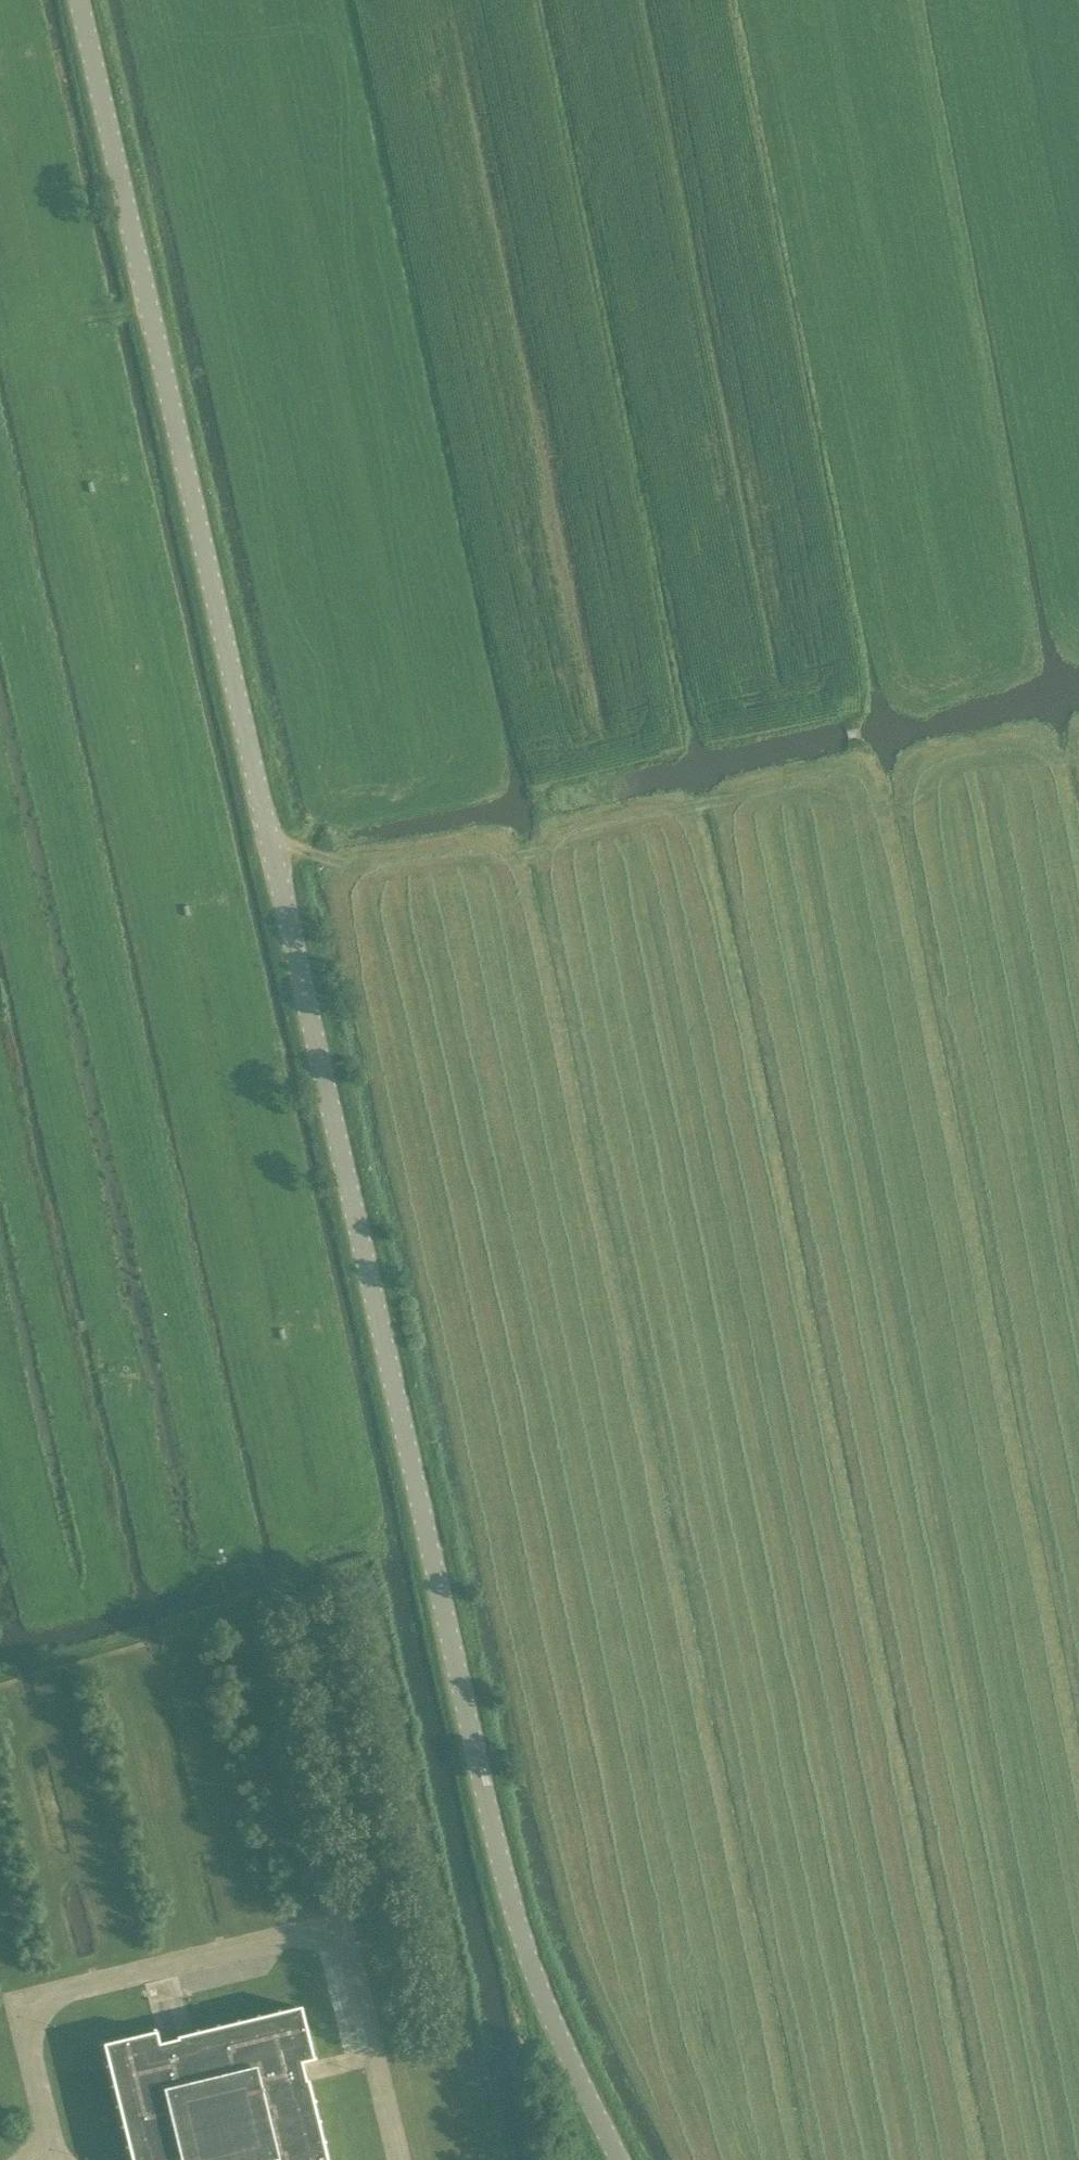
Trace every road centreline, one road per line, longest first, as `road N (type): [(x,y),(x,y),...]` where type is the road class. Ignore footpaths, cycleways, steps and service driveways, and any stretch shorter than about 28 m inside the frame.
road 1 (unclassified): [(633,2159),(539,1966),(382,1339),(76,0)]

